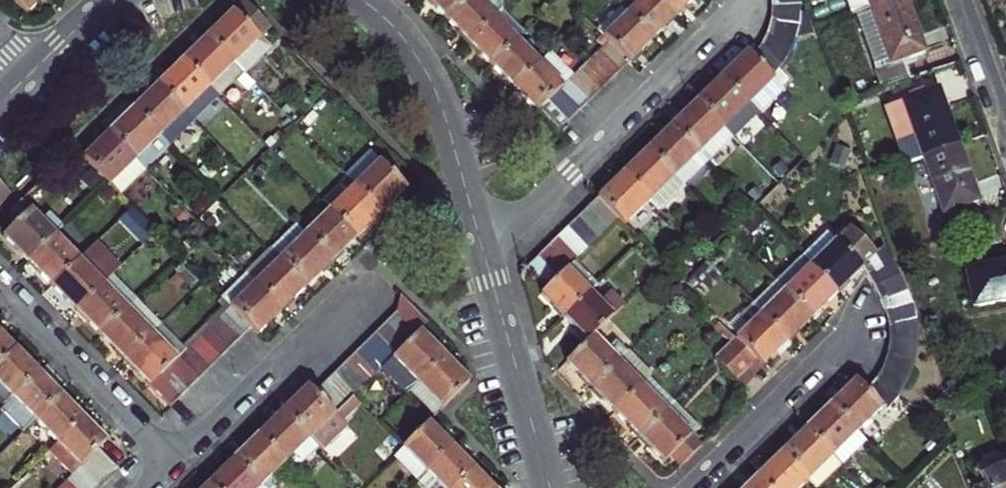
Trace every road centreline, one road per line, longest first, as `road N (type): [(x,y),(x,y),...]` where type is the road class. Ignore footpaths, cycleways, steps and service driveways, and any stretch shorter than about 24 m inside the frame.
road 1 (residential): [(479,236),(540,201),(737,4)]
road 2 (residential): [(362,0),(430,77),(479,236)]
road 3 (residential): [(479,236),(552,487)]
road 4 (residential): [(366,281),(176,458)]
road 5 (residential): [(0,283),(176,458)]
road 6 (residential): [(691,487),(853,335)]
road 7 (residential): [(959,0),(1005,132)]

